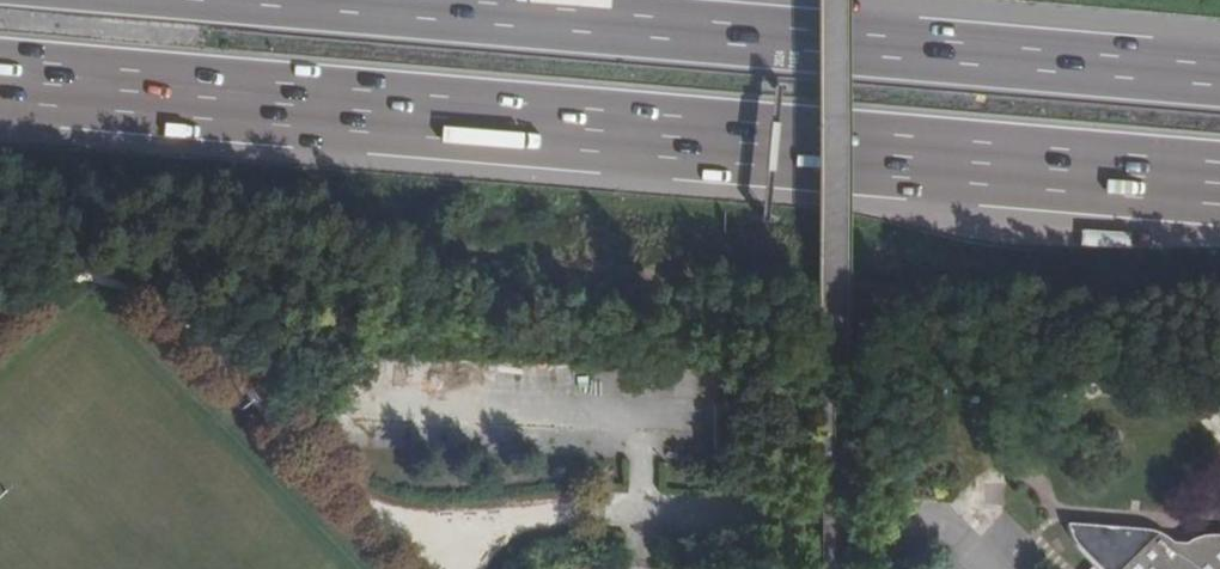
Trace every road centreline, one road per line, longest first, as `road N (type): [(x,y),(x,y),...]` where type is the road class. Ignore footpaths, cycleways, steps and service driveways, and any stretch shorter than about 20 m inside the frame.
road 1 (motorway): [(0,79),(1219,183)]
road 2 (motorway): [(1219,75),(325,0)]

